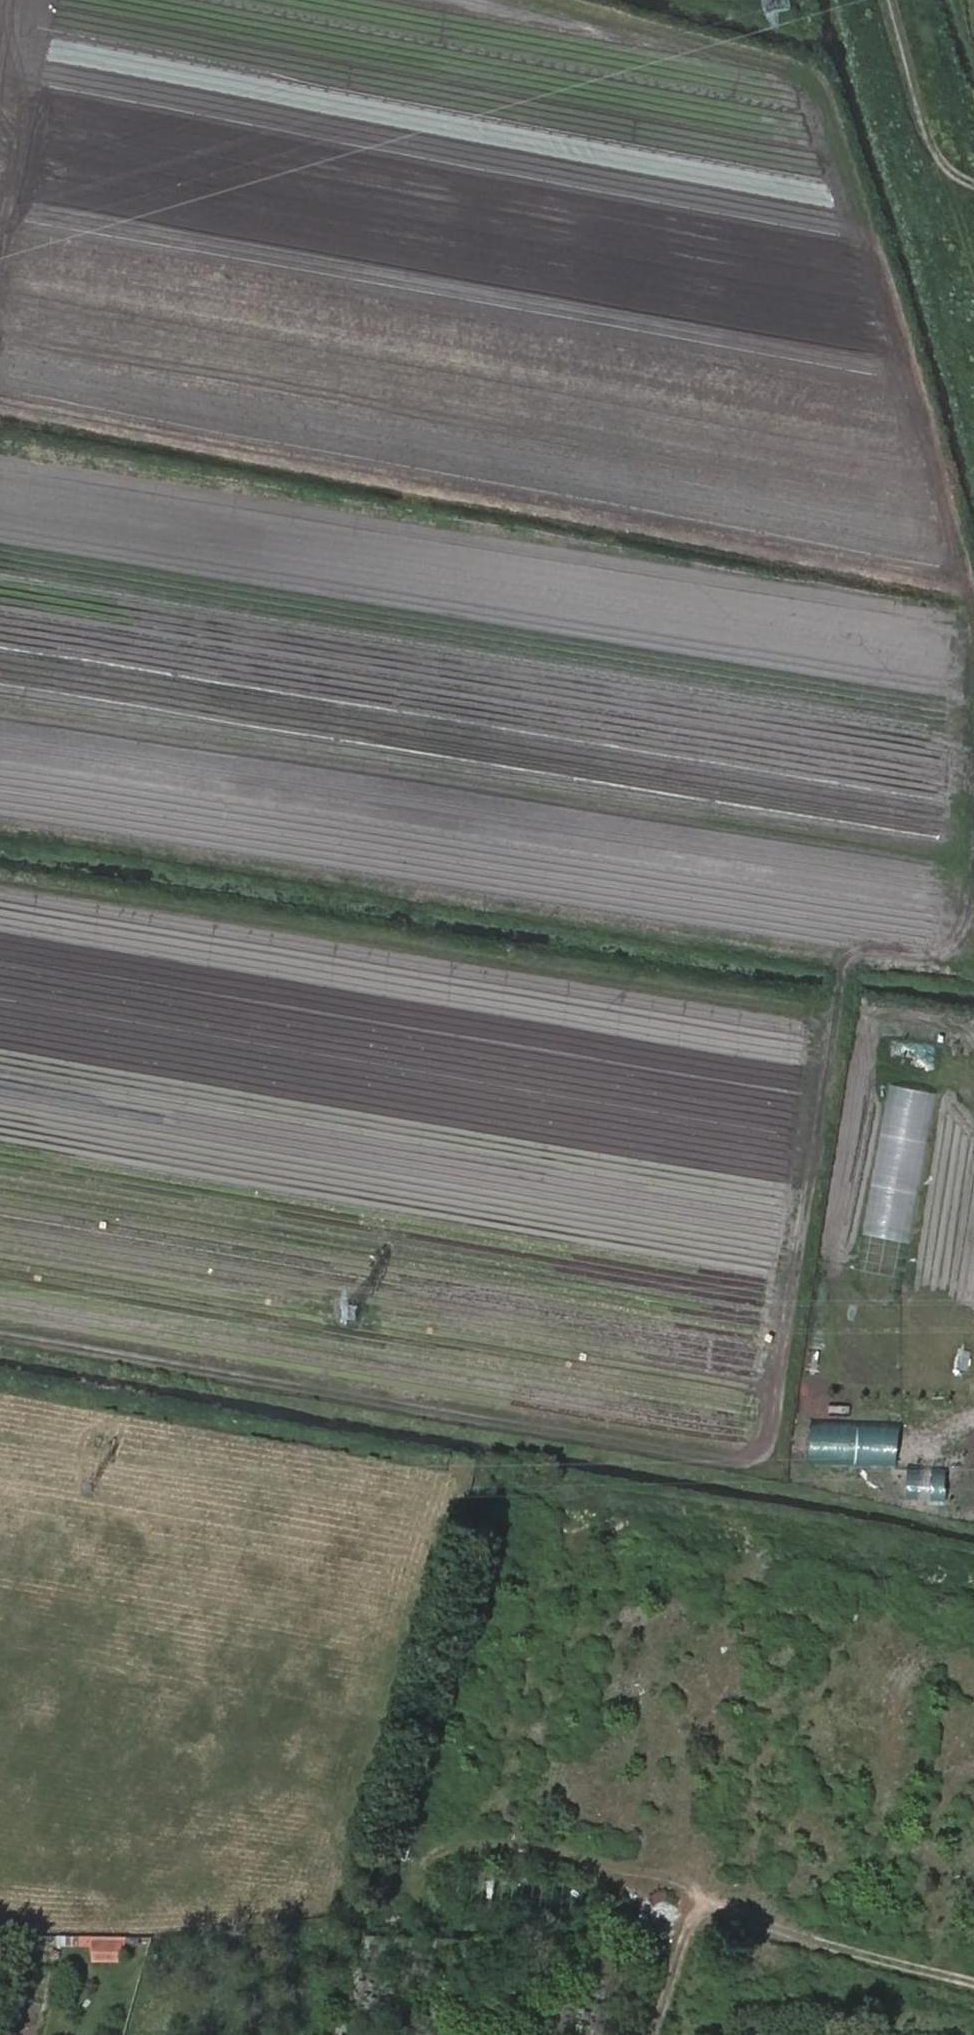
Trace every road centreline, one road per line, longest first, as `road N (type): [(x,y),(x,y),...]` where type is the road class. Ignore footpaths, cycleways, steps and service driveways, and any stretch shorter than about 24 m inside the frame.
road 1 (track): [(973,1987),(766,1926),(694,1895),(490,1850),(445,1856)]
road 2 (track): [(896,0),(973,272)]

